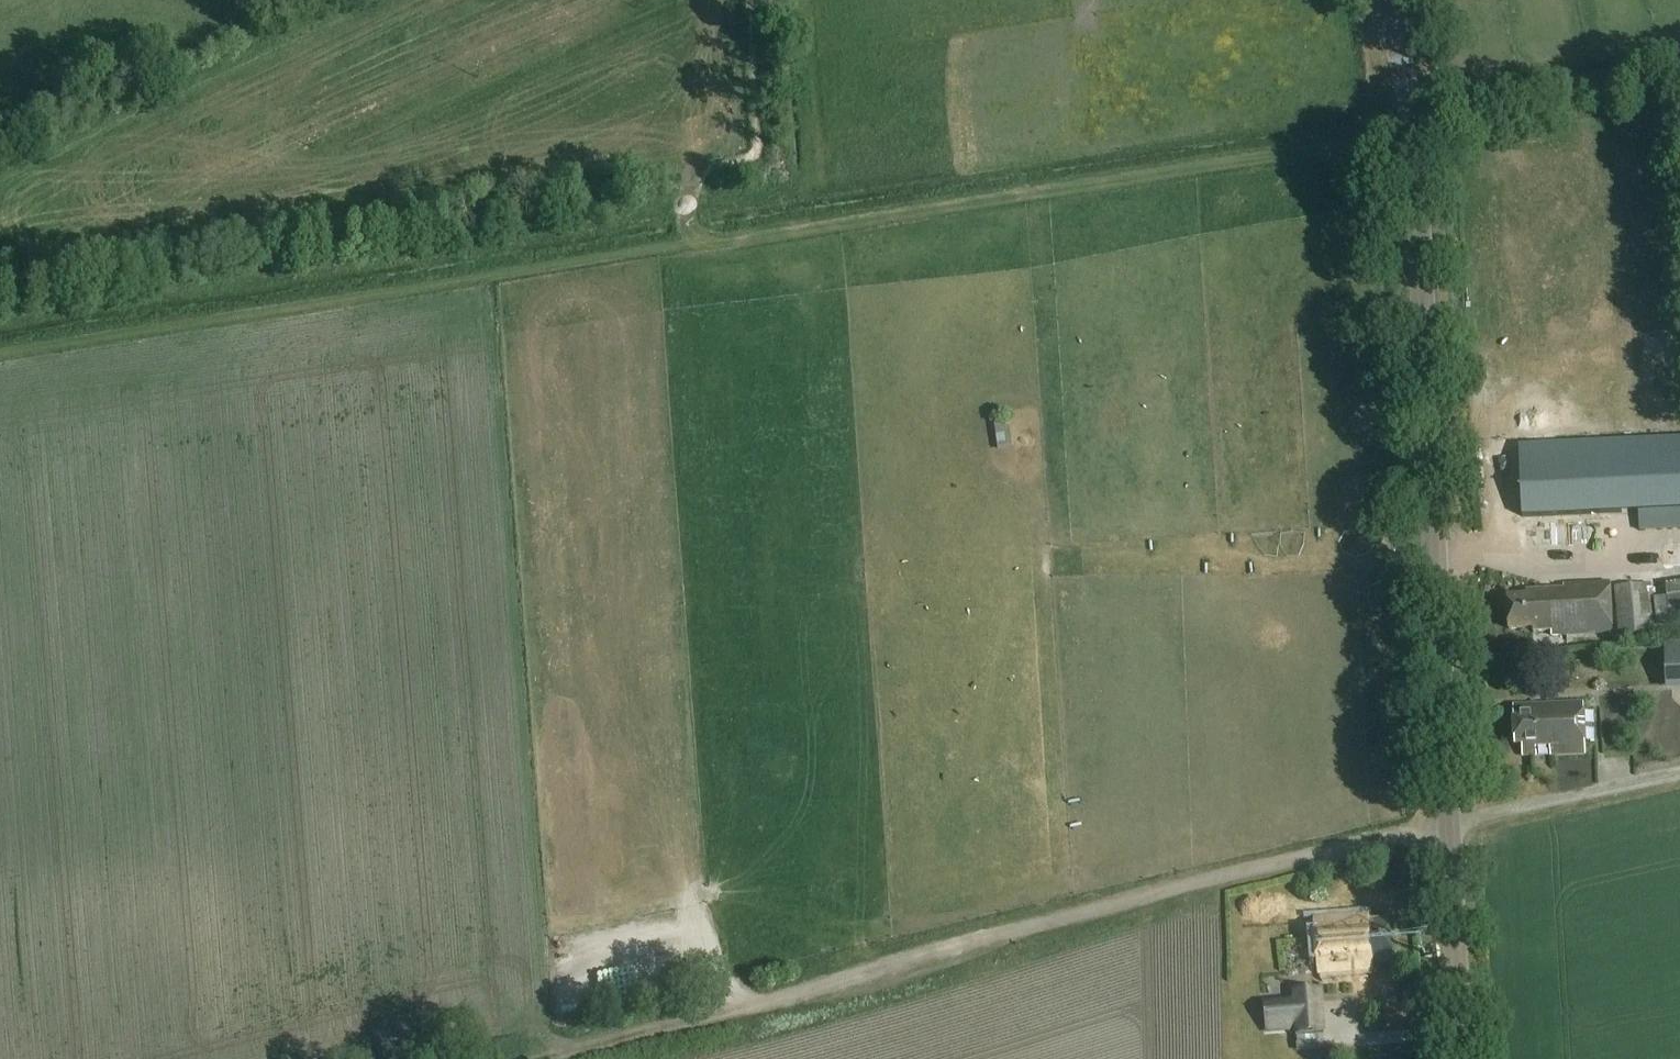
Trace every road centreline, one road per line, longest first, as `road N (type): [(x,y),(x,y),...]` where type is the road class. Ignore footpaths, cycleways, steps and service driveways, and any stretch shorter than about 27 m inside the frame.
road 1 (tertiary): [(1463,1058),(1415,128),(1388,0)]
road 2 (track): [(1450,824),(1004,932),(778,1003),(555,1058)]

